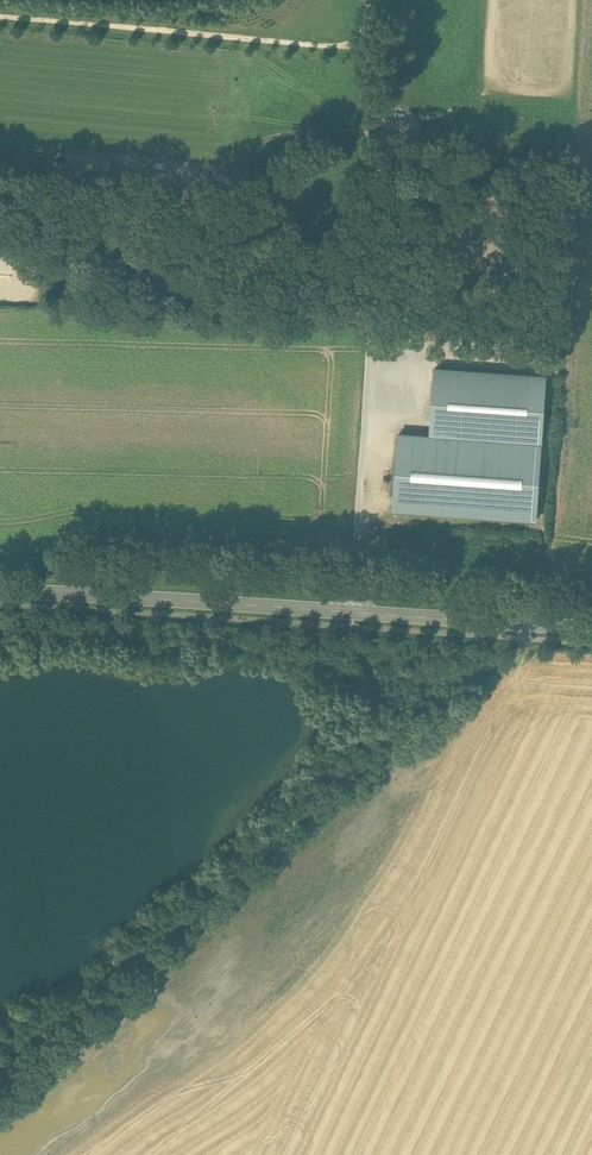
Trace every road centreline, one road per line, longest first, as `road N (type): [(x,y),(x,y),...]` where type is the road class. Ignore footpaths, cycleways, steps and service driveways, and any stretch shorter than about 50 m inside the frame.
road 1 (tertiary): [(0,590),(591,626)]
road 2 (track): [(384,140),(302,136),(219,173),(173,172),(174,162),(215,164),(295,129),(385,132)]

